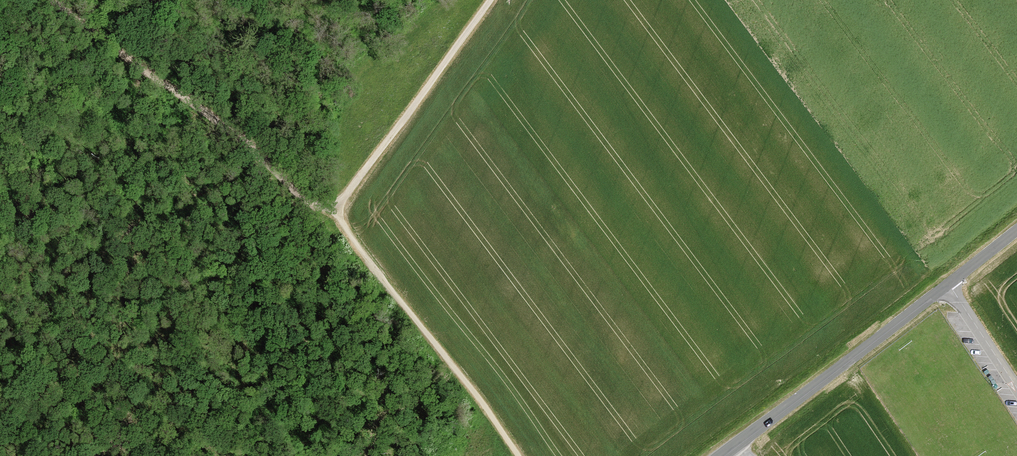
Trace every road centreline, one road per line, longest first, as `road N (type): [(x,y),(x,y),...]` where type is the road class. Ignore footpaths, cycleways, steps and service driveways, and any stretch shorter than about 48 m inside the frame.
road 1 (track): [(54,0),(225,126),(297,193),(333,210)]
road 2 (track): [(333,210),(519,455)]
road 3 (tertiary): [(949,284),(721,455)]
road 4 (track): [(333,210),(490,0)]
road 5 (unclassified): [(949,284),(1016,388)]

